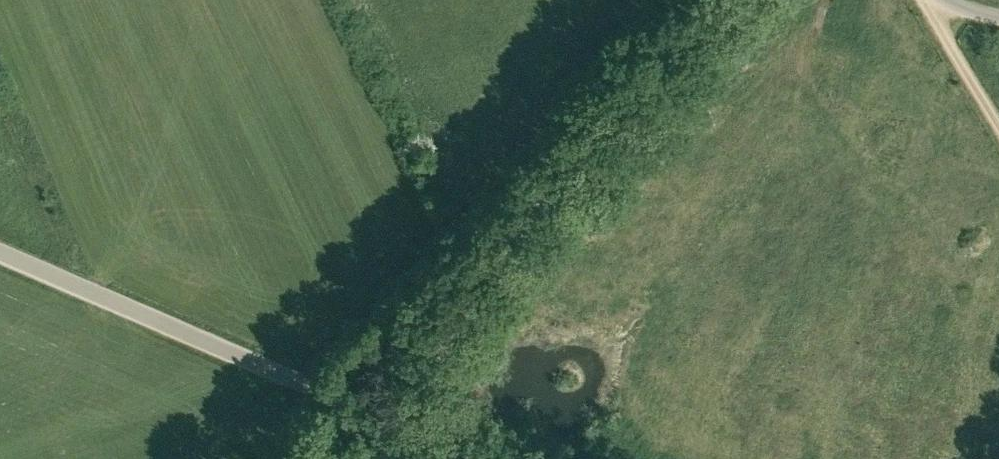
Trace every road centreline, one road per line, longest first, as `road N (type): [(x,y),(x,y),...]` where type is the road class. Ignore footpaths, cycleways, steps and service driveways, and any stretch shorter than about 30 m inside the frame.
road 1 (unclassified): [(400,424),(455,318),(563,153),(712,0)]
road 2 (unclassified): [(400,424),(0,252)]
road 3 (track): [(998,125),(926,0)]

